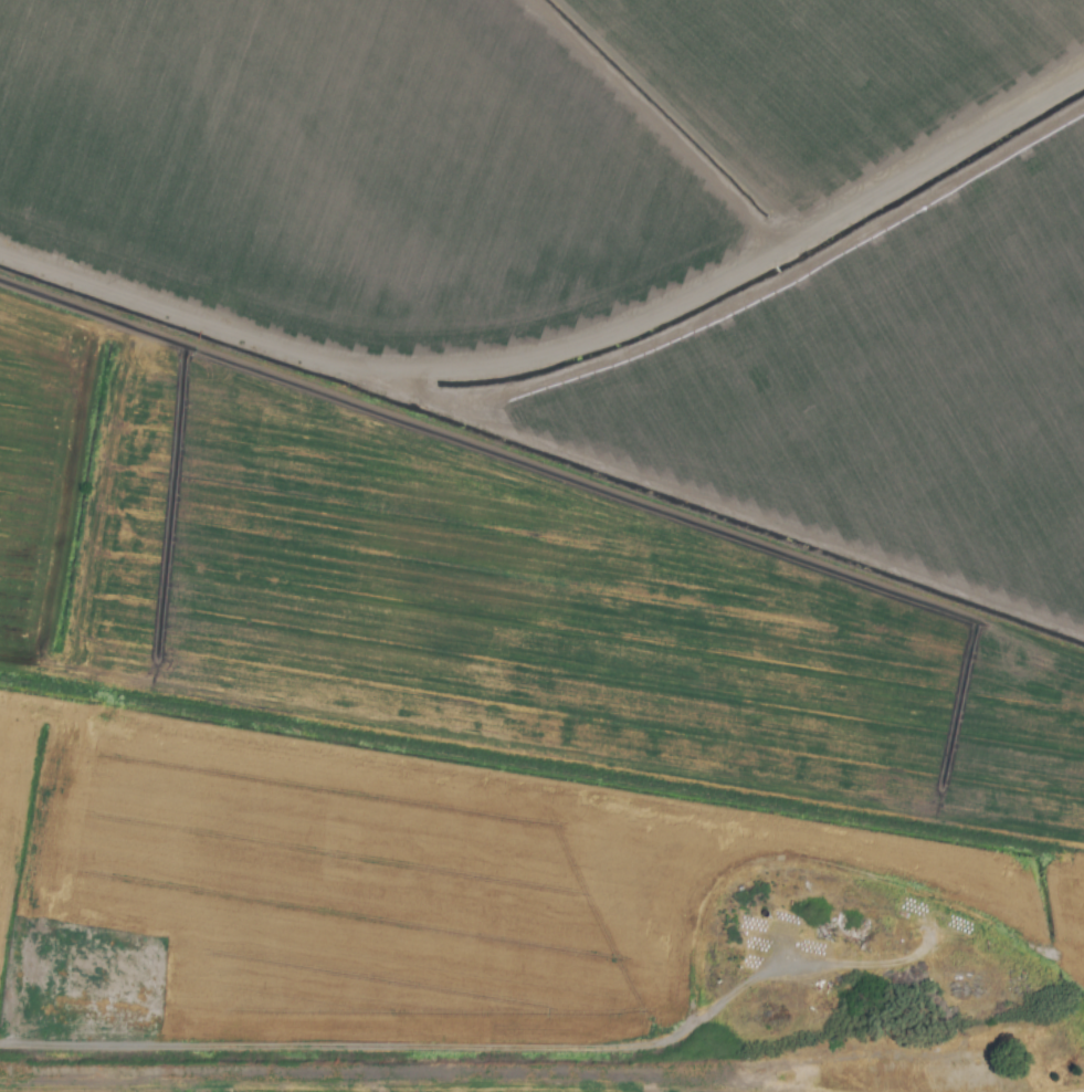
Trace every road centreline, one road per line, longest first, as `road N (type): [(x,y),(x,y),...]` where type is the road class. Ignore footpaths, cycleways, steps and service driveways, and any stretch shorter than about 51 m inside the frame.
road 1 (residential): [(0,1048),(629,1050),(686,1033),(760,976),(920,964)]
road 2 (residential): [(920,964),(988,963),(996,989),(977,1010),(939,1008),(920,964)]

